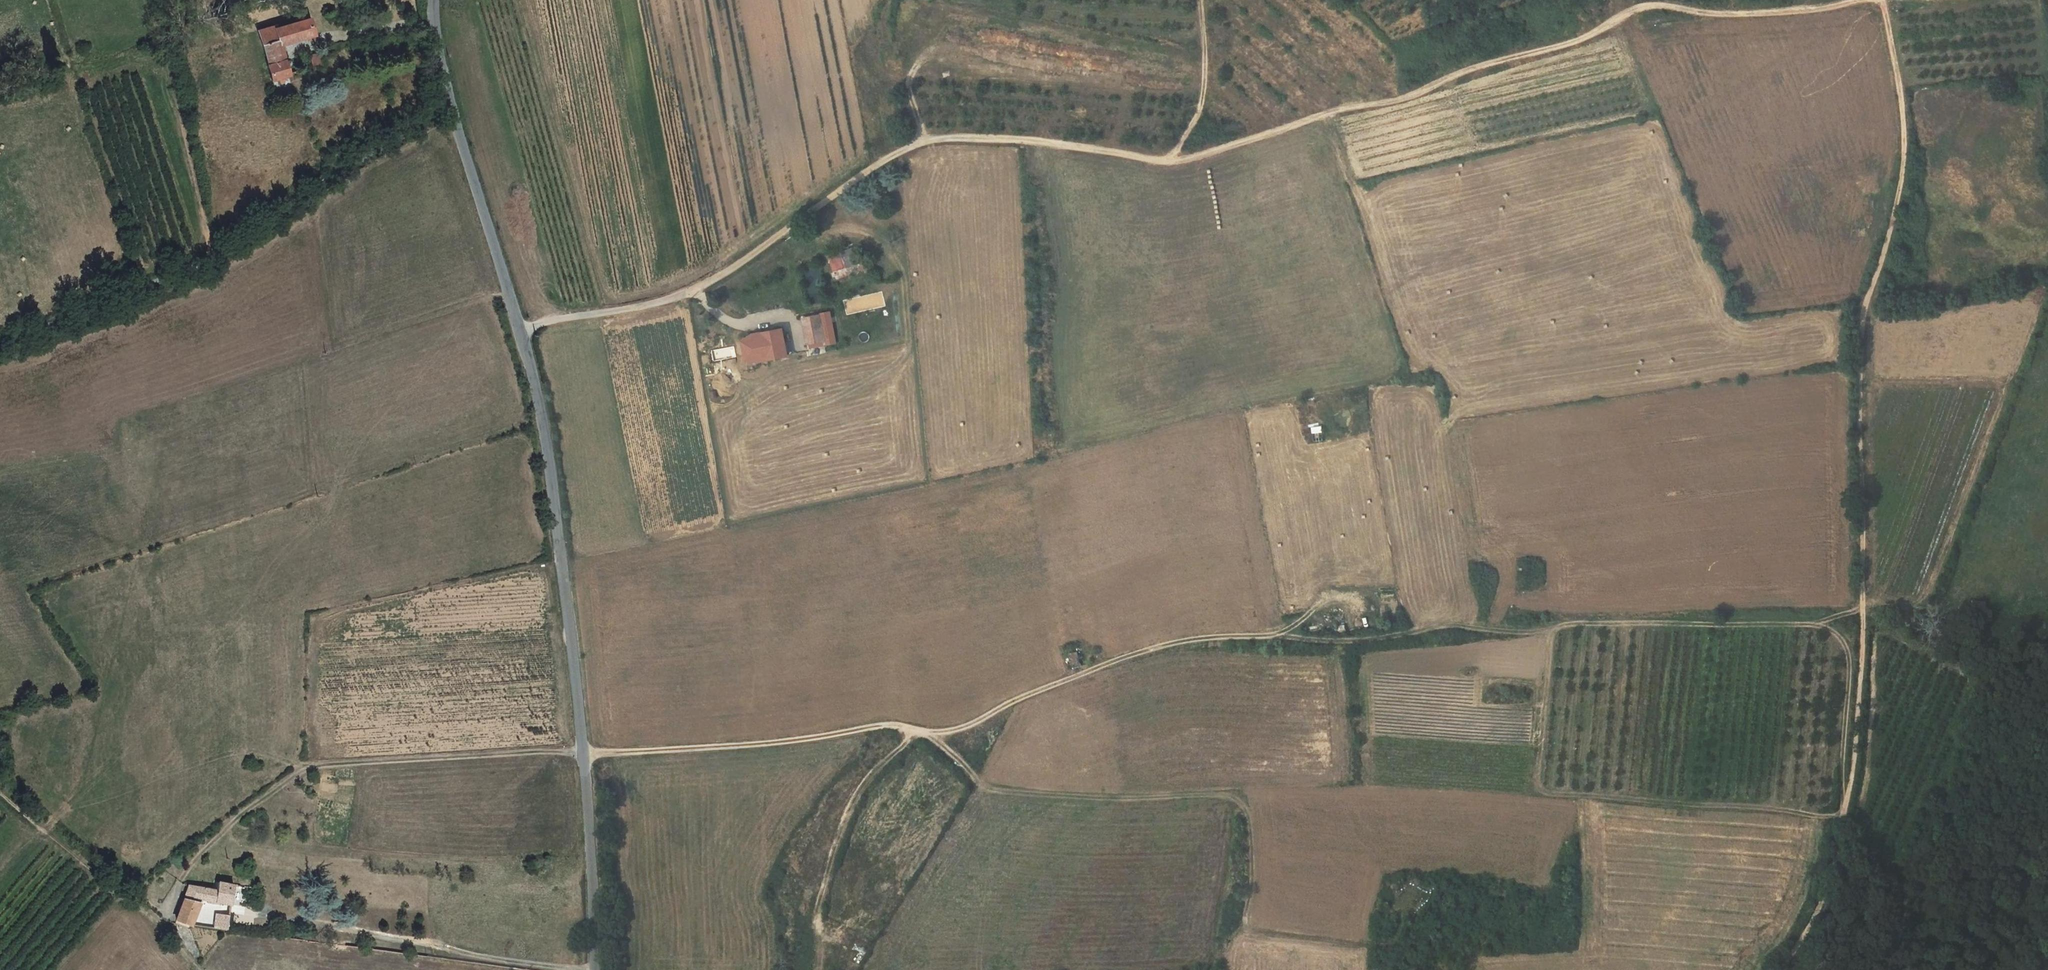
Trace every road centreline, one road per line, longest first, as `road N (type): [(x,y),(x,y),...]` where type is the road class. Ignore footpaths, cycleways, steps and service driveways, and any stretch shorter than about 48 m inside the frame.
road 1 (track): [(519,329),(692,292),(925,140),(1032,140),(1185,159),(1338,110),(1402,99),(1464,70),(1576,41),(1641,7),(1742,15),(1859,0)]
road 2 (track): [(162,925),(199,856),(288,778),(318,764),(788,740),(885,724),(937,730),(1101,666)]
road 3 (track): [(1878,0),(1887,15),(1906,141),(1862,302),(1854,362),(1863,623),(1854,758),(1815,913),(1773,969)]
road 4 (unclassified): [(595,969),(584,755),(543,424),(449,104),(433,0)]
road 5 (track): [(1101,666),(1202,637),(1314,639),(1445,624),(1523,631),(1631,620),(1828,625),(1848,642),(1850,658),(1844,818)]
road 6 (track): [(909,728),(990,789),(1235,797),(1250,825),(1246,923),(1372,947),(1395,940)]
road 7 (track): [(0,343),(208,259),(449,104)]
road 8 (track): [(581,969),(239,912)]
road 9 (track): [(913,730),(850,805),(818,905),(823,937)]
road 10 (track): [(0,793),(162,925)]
road 11 (track): [(1202,0),(1201,103),(1167,161)]
road 12 (track): [(1114,797),(1109,675),(1101,666)]

